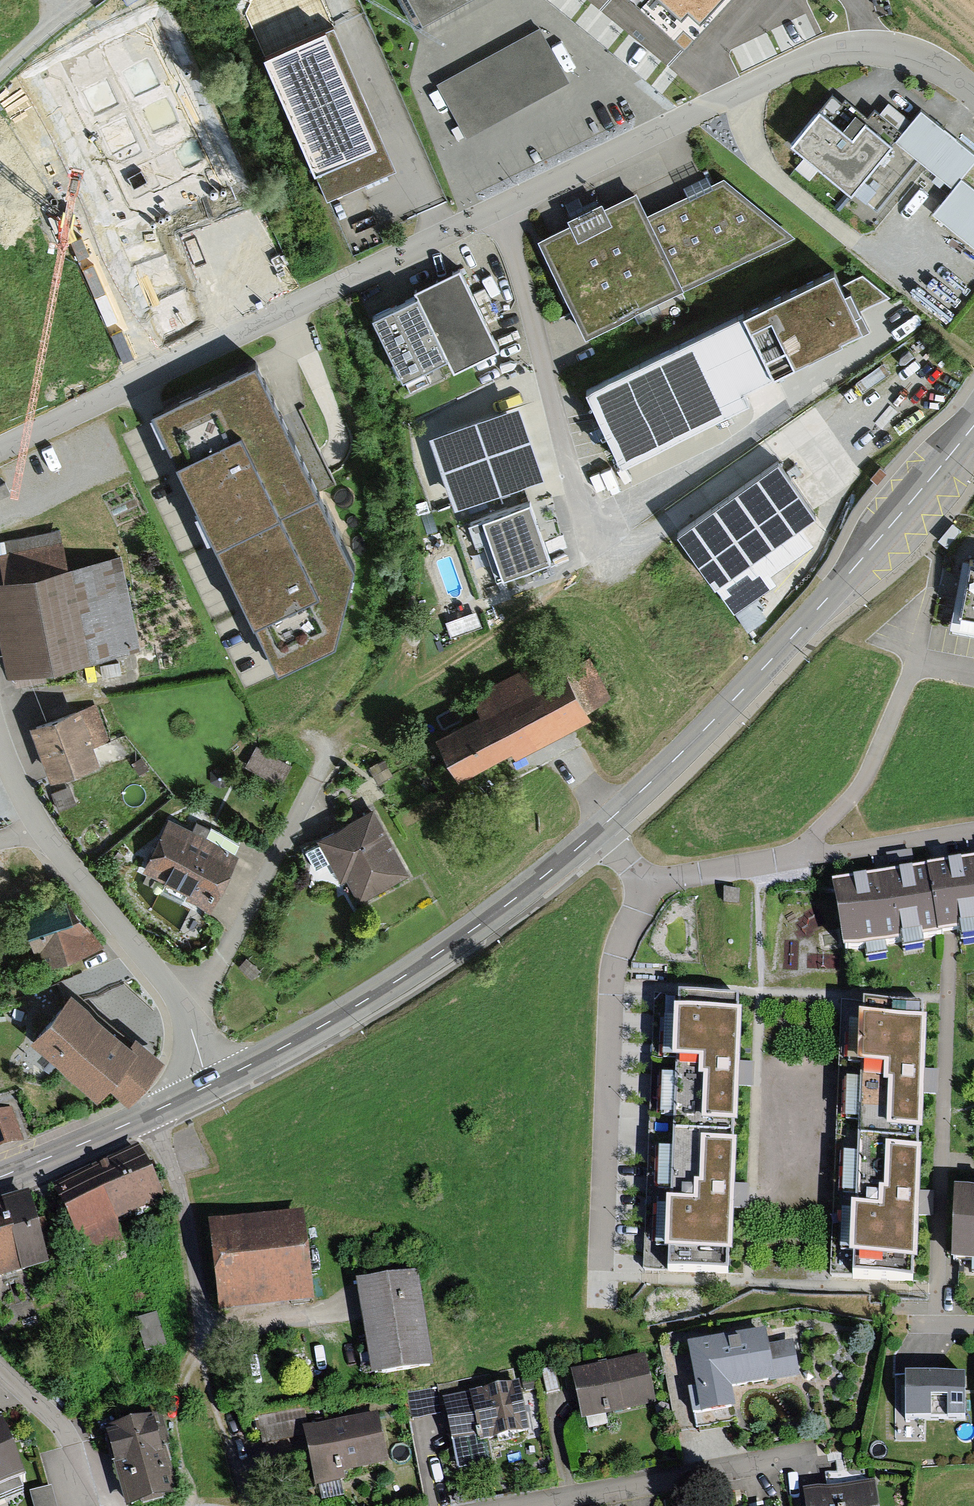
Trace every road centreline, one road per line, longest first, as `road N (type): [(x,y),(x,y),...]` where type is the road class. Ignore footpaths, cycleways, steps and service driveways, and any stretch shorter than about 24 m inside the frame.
road 1 (residential): [(973,91),(902,53),(858,47),(813,59),(0,448)]
road 2 (tertiary): [(973,424),(791,639),(599,829)]
road 3 (tertiary): [(599,829),(453,942),(212,1083)]
road 4 (residential): [(648,883),(620,942),(612,985),(600,1274)]
road 5 (residential): [(648,883),(973,829)]
road 6 (residential): [(38,825),(179,1001),(212,1083)]
road 7 (residential): [(517,1505),(821,1449)]
road 8 (tertiary): [(212,1083),(0,1177)]
road 9 (residential): [(92,1479),(70,1436),(0,1368)]

